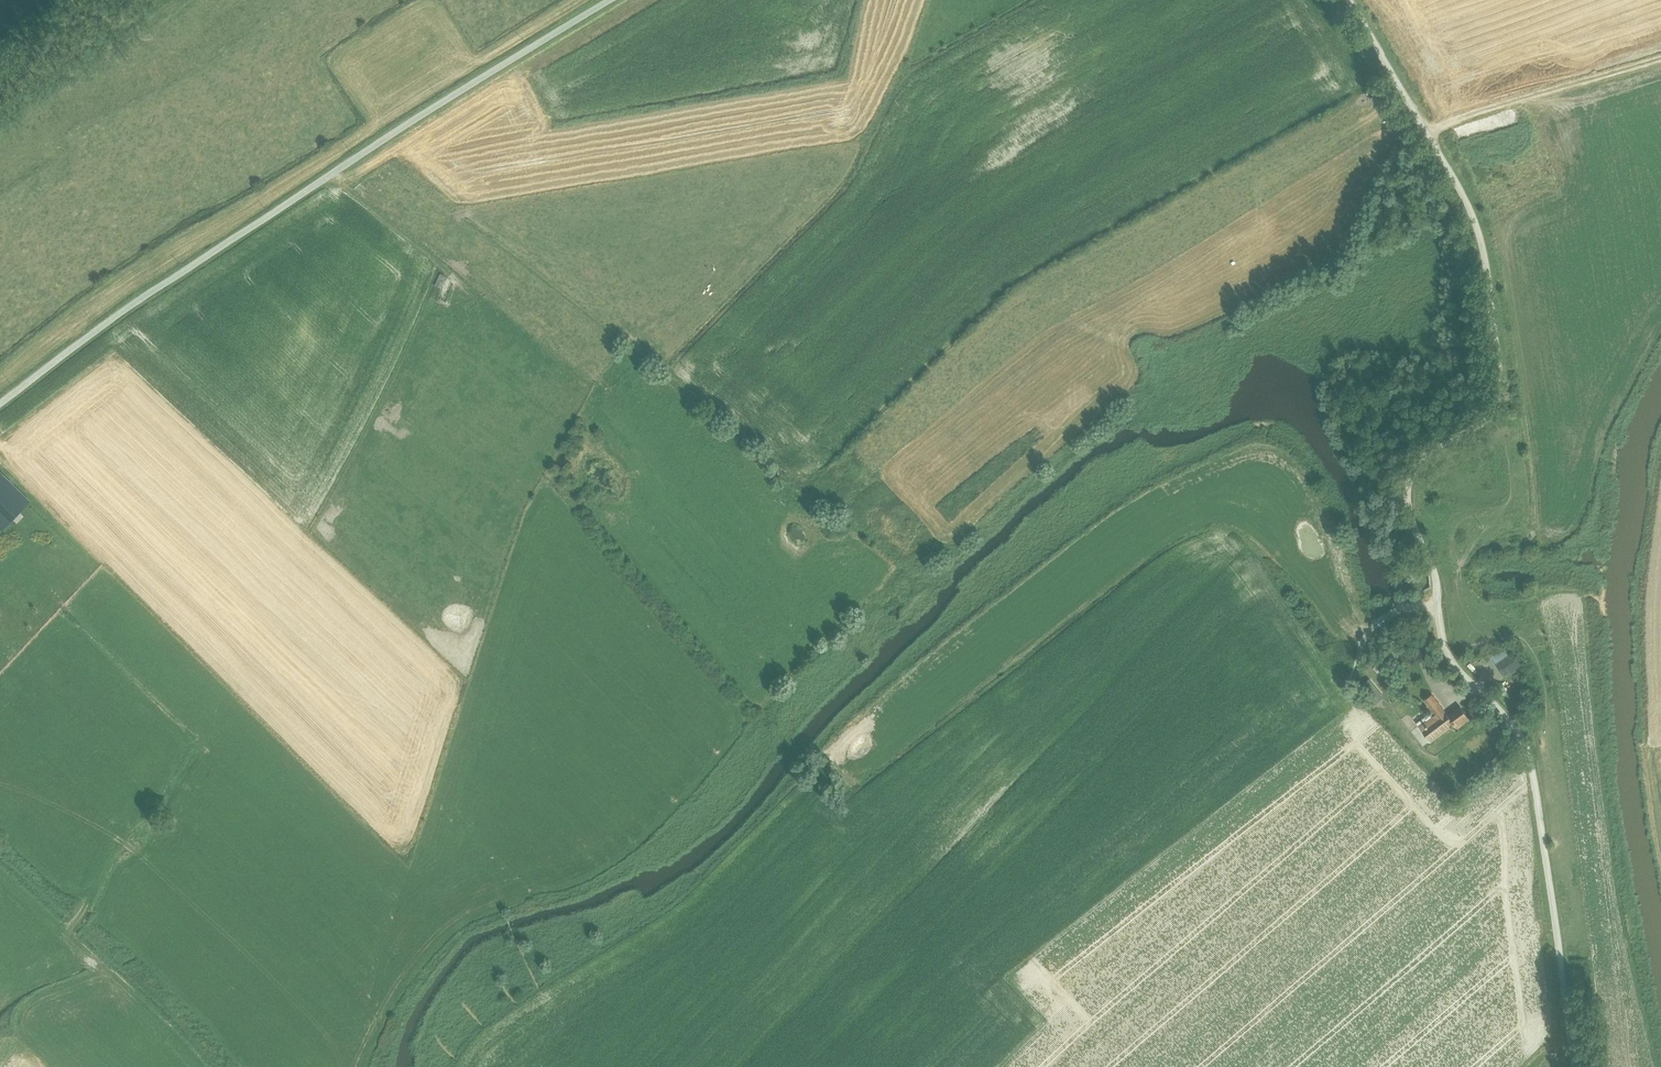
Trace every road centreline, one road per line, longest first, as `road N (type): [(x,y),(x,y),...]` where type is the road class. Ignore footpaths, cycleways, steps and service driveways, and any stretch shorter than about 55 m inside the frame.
road 1 (unclassified): [(1350,0),(1462,191),(1484,250),(1499,408),(1420,461),(1408,498),(1436,573),(1446,650),(1516,729),(1534,769),(1576,1066)]
road 2 (unclassified): [(0,402),(232,238),(610,0)]
road 3 (track): [(1425,129),(1660,55)]

